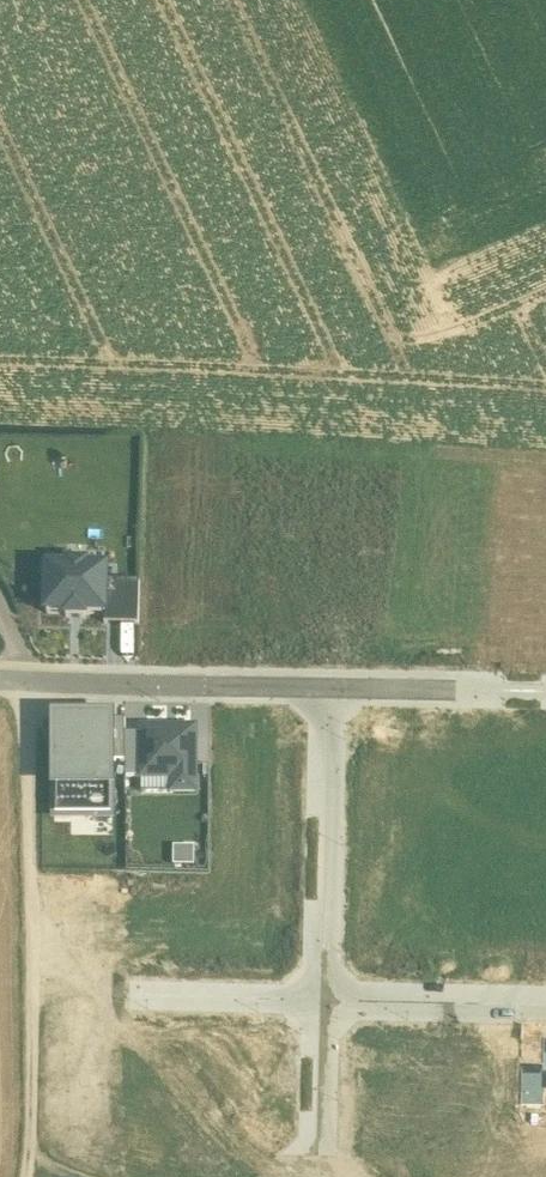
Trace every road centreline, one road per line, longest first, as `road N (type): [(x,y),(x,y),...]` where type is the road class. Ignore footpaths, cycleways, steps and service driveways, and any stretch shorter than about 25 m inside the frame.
road 1 (track): [(23,1176),(28,662),(0,604)]
road 2 (unclassified): [(332,692),(0,683)]
road 3 (residential): [(320,1001),(332,692)]
road 4 (residential): [(545,1007),(320,1001)]
road 5 (unclassified): [(545,695),(332,692)]
road 6 (residential): [(320,1001),(110,994)]
road 7 (residential): [(316,1176),(320,1001)]

